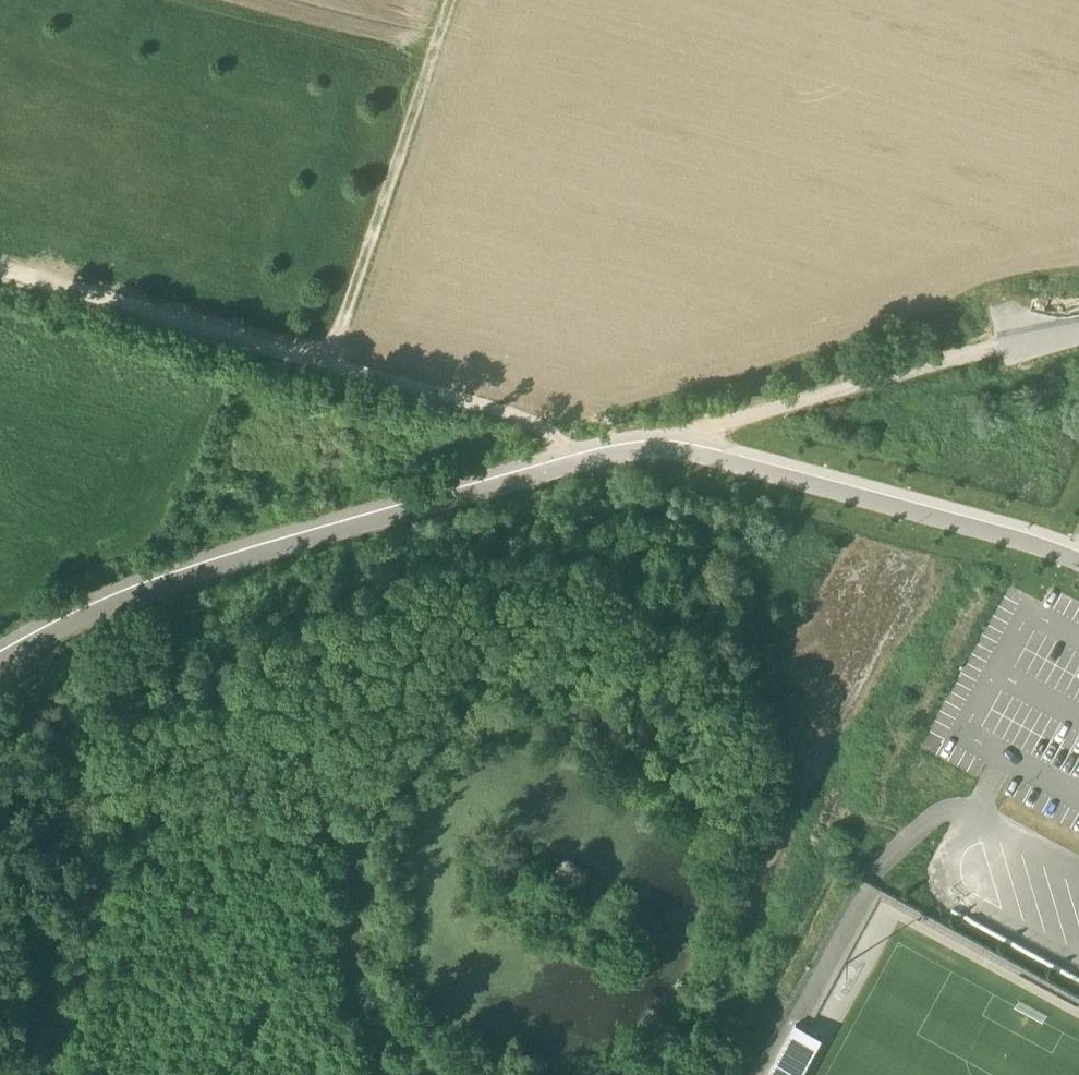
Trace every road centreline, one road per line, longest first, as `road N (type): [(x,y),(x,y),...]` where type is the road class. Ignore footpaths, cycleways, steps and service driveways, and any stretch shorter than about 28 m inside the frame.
road 1 (track): [(569,457),(537,426),(480,405),(0,265)]
road 2 (track): [(330,361),(461,0)]
road 3 (track): [(997,345),(655,441)]

